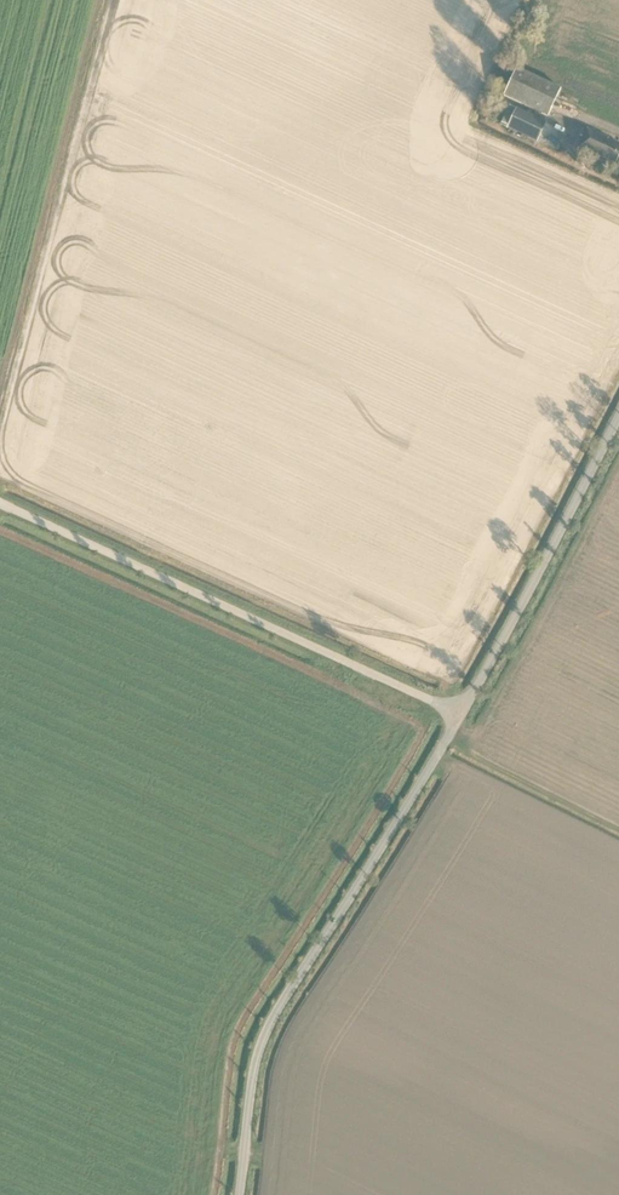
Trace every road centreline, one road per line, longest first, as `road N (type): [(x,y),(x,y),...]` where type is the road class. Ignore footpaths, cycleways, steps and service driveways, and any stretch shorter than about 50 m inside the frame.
road 1 (tertiary): [(238,1194),(251,1082),(266,1028),(460,714)]
road 2 (unclassified): [(460,714),(0,503)]
road 3 (tertiary): [(460,714),(618,415)]

